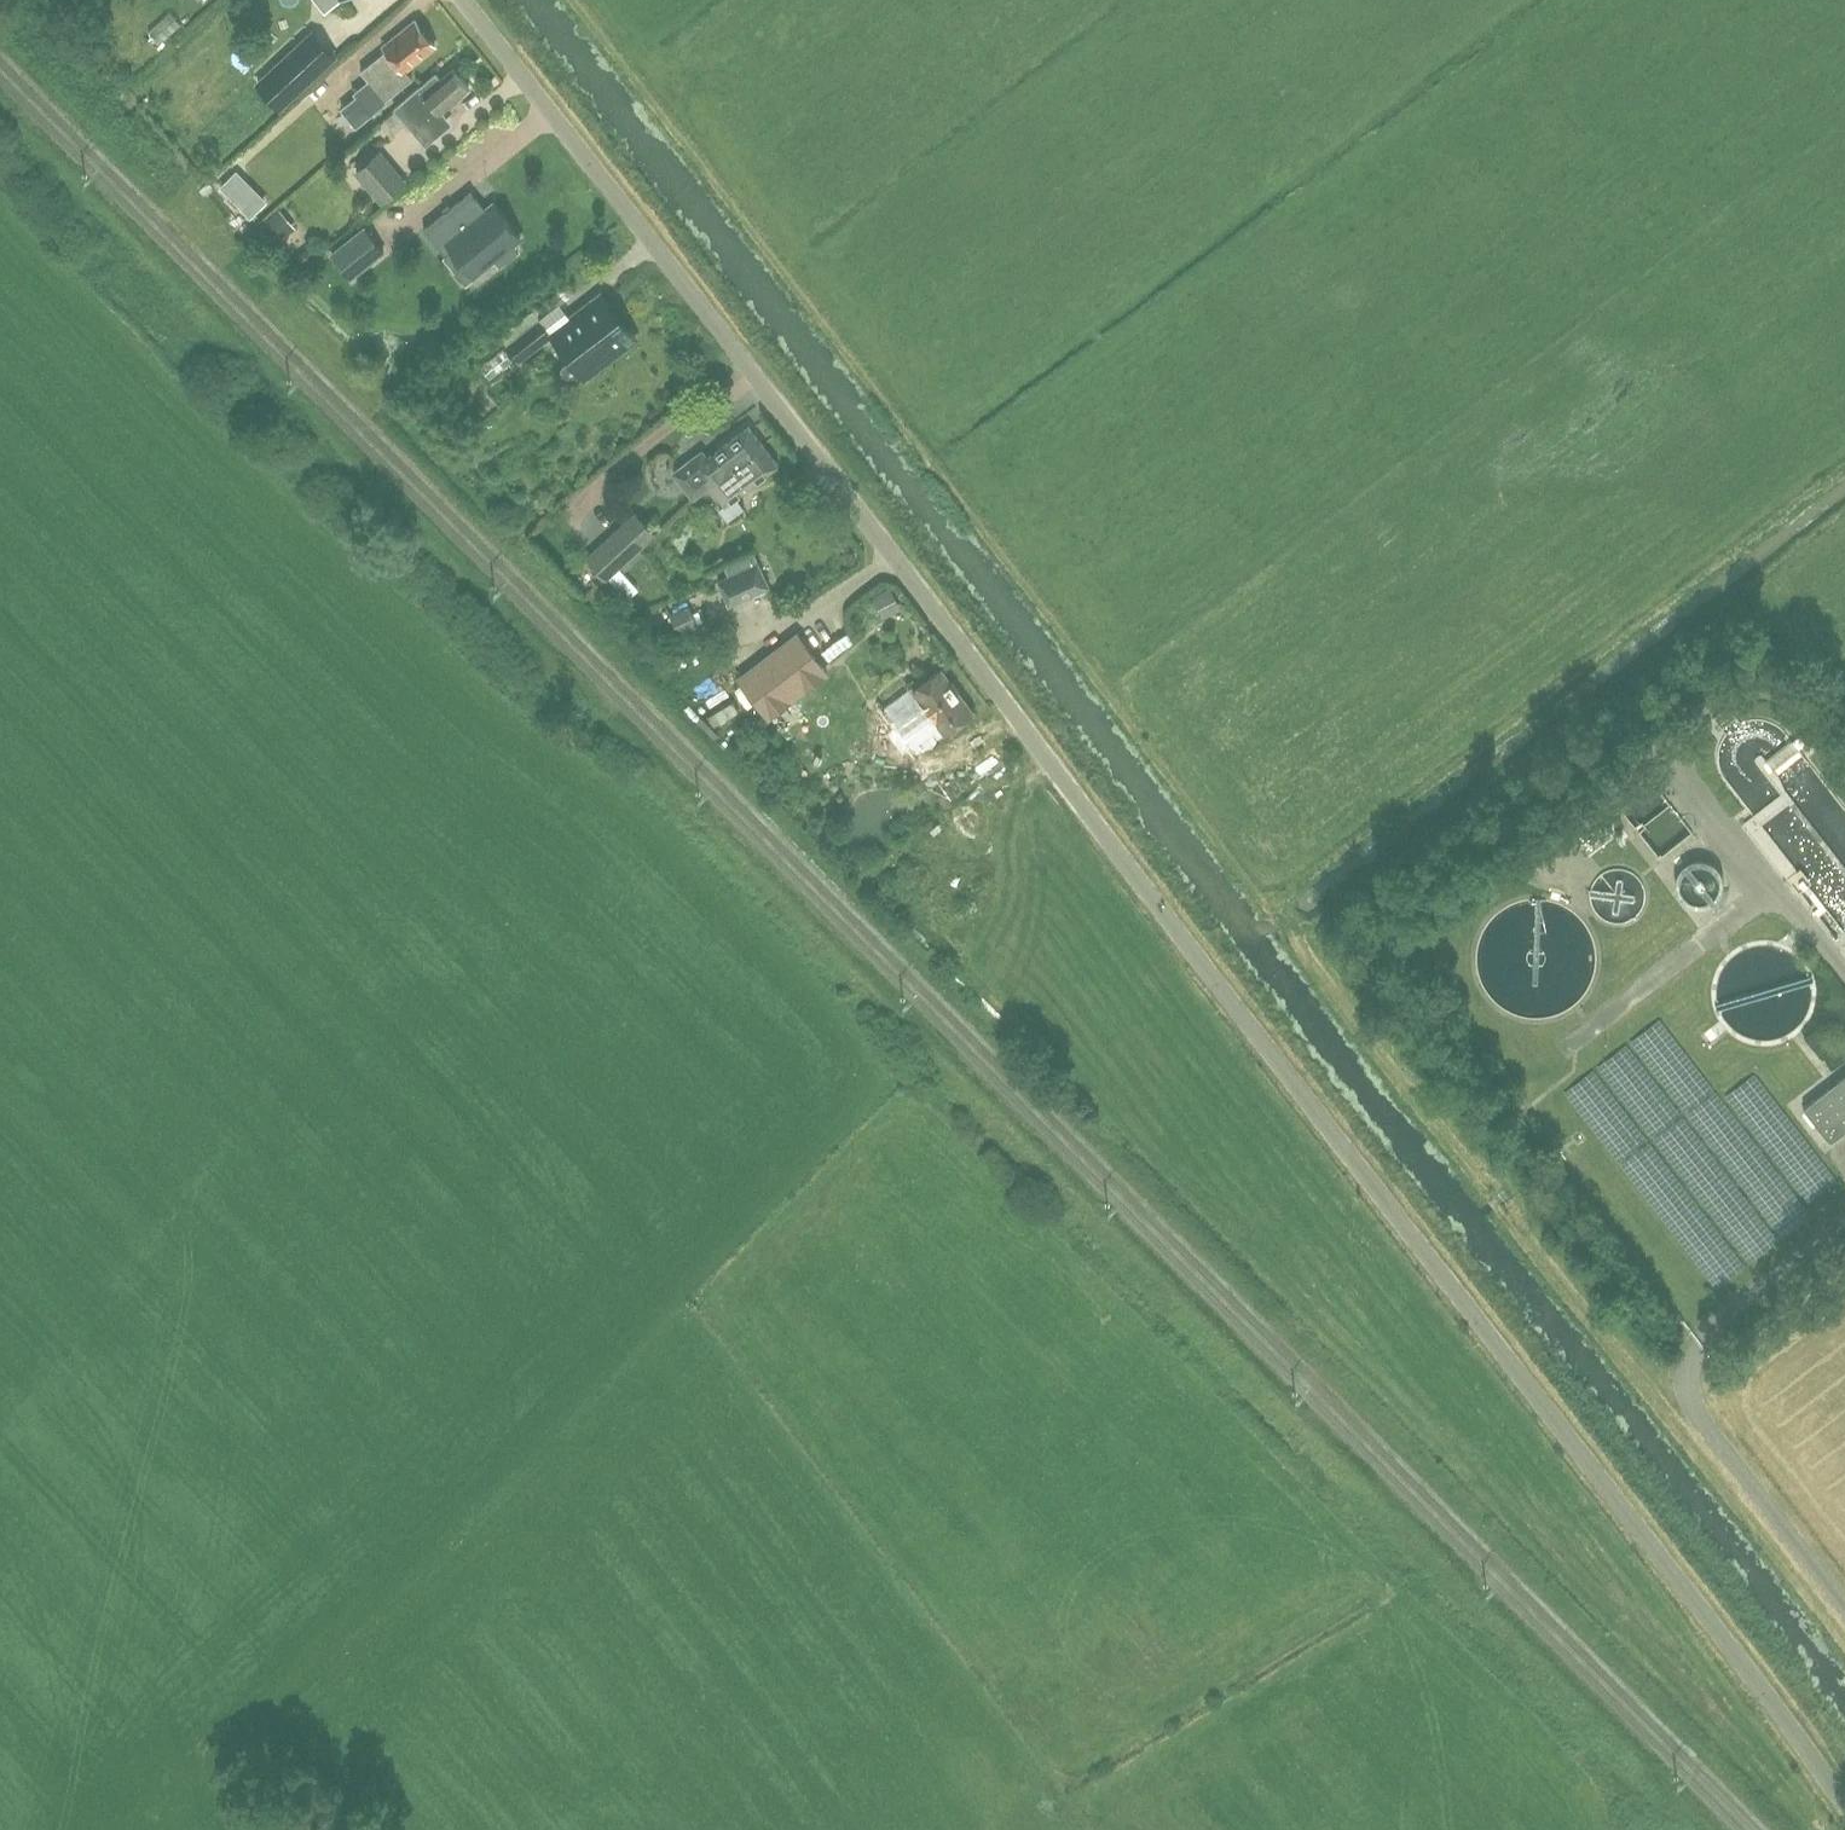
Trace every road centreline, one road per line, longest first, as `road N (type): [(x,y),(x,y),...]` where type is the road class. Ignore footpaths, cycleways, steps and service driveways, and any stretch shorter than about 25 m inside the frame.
road 1 (unclassified): [(1844,1803),(461,0)]
road 2 (unclassified): [(1844,1606),(1700,1417),(1686,1380),(1698,1341)]

